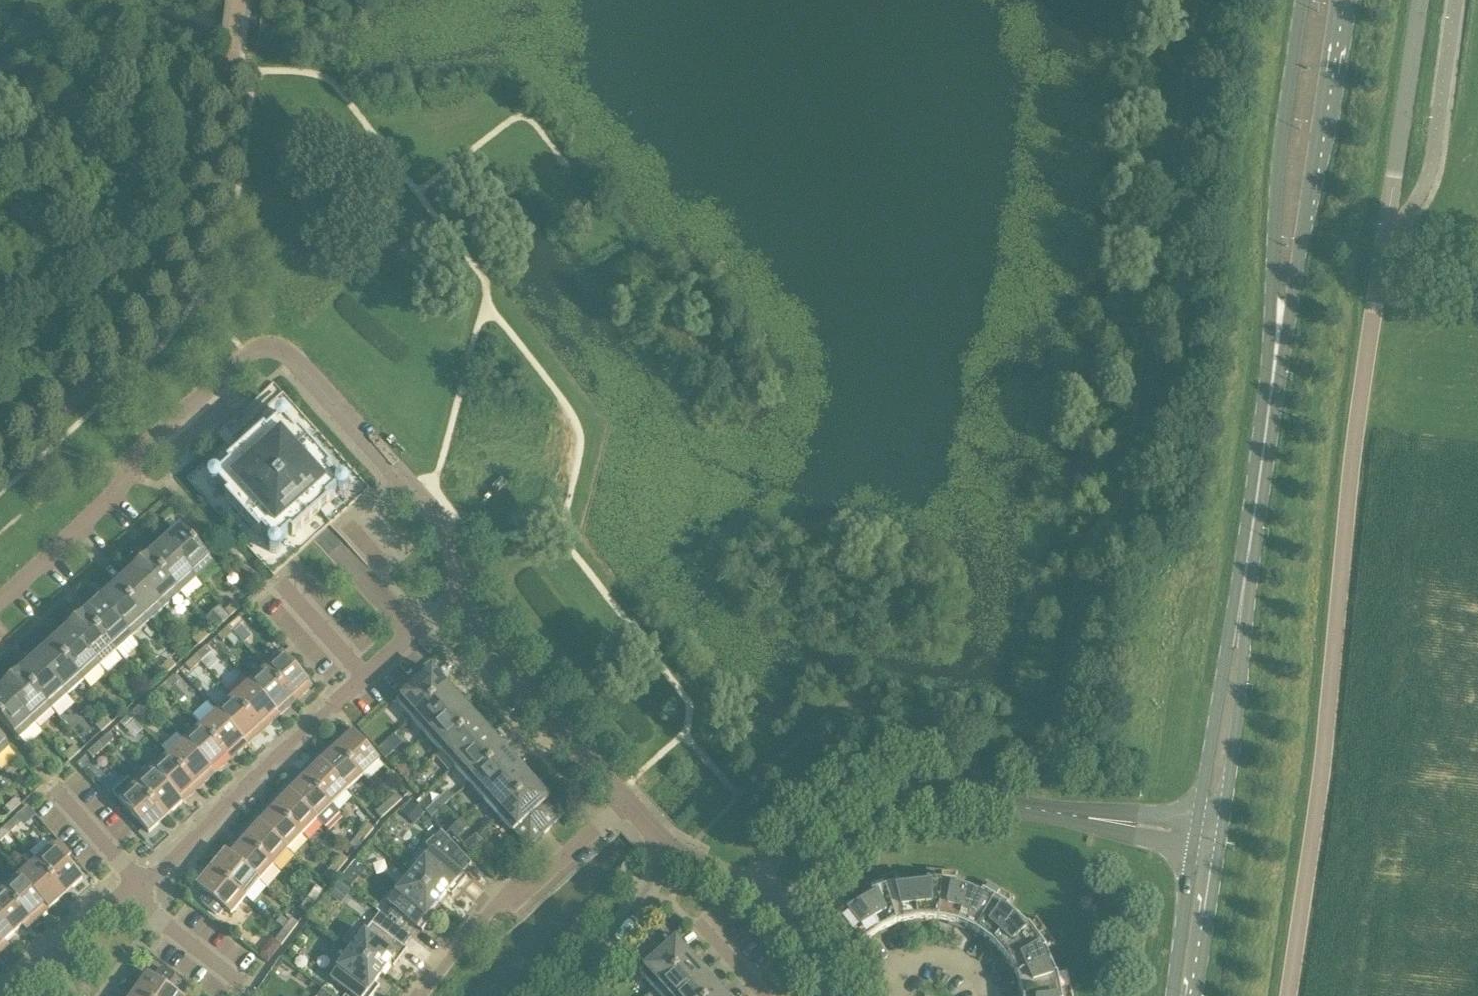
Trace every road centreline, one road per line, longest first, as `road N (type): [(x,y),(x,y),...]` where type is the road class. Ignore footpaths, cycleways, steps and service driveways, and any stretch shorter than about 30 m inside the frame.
road 1 (unclassified): [(1292,995),(1362,388),(1421,0)]
road 2 (residential): [(0,598),(119,489),(133,456),(247,353),(267,347),(287,354),(430,511),(451,547),(463,602)]
road 3 (residential): [(51,955),(157,874),(436,613),(463,602)]
road 4 (secondary): [(1272,384),(1338,0)]
road 5 (secondary): [(1301,0),(1277,169),(1272,384)]
road 6 (residential): [(420,995),(493,906),(531,885),(627,801)]
road 7 (unclassified): [(925,789),(1195,833)]
road 8 (residential): [(463,602),(475,632),(627,801)]
road 9 (secondary): [(1221,837),(1244,650),(1242,596)]
road 10 (secondary): [(1242,596),(1195,833)]
road 11 (secondary): [(1272,384),(1242,596)]
road 12 (unclassified): [(925,789),(882,786),(848,796),(747,884)]
road 13 (unclassified): [(779,911),(925,789)]
road 14 (secondary): [(1195,833),(1171,995)]
road 15 (secondary): [(1196,995),(1221,837)]
road 16 (residential): [(574,973),(631,911),(671,850)]
road 17 (residential): [(898,995),(912,964),(937,955),(972,970),(989,995)]

